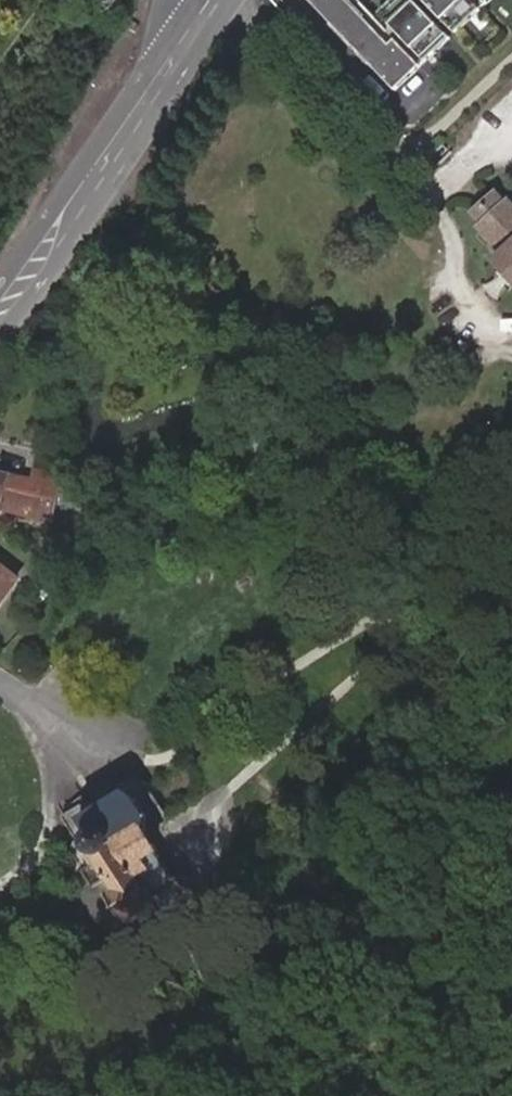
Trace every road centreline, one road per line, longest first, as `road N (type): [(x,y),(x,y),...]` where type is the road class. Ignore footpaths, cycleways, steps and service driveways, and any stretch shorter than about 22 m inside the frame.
road 1 (tertiary): [(0,310),(202,19)]

